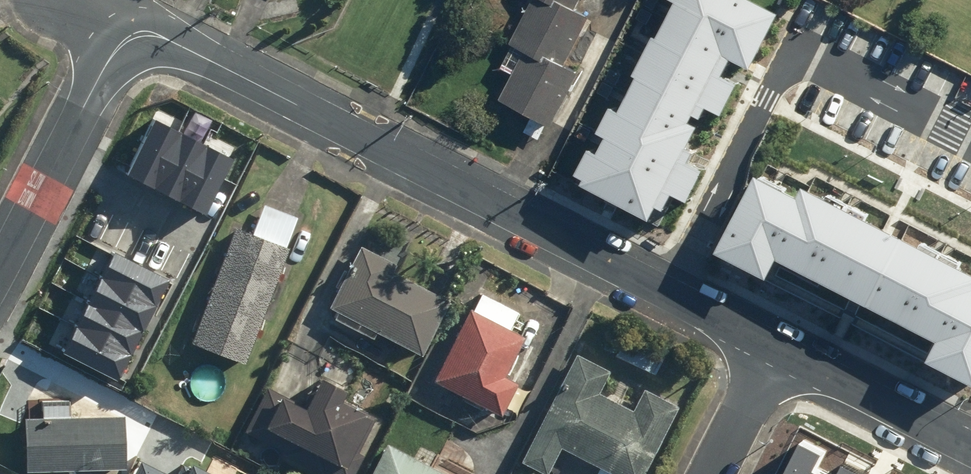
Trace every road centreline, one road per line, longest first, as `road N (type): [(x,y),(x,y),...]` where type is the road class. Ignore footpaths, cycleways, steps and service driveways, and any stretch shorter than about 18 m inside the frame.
road 1 (residential): [(773,345),(183,48),(126,50)]
road 2 (residential): [(0,268),(99,77),(126,50)]
road 3 (residential): [(970,446),(773,345)]
road 4 (residential): [(773,345),(710,473)]

